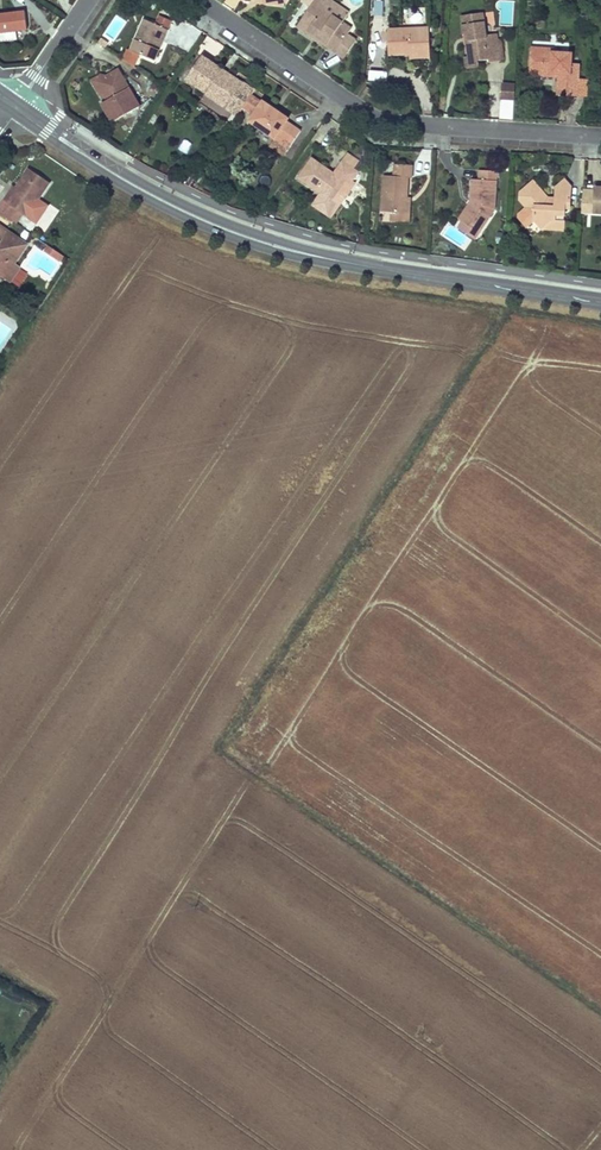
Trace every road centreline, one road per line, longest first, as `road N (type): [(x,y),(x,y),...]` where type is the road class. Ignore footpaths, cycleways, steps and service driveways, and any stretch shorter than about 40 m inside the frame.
road 1 (tertiary): [(600,305),(351,264),(242,236),(136,187),(19,107)]
road 2 (residential): [(198,0),(385,124),(600,137)]
road 3 (residential): [(19,107),(90,0)]

